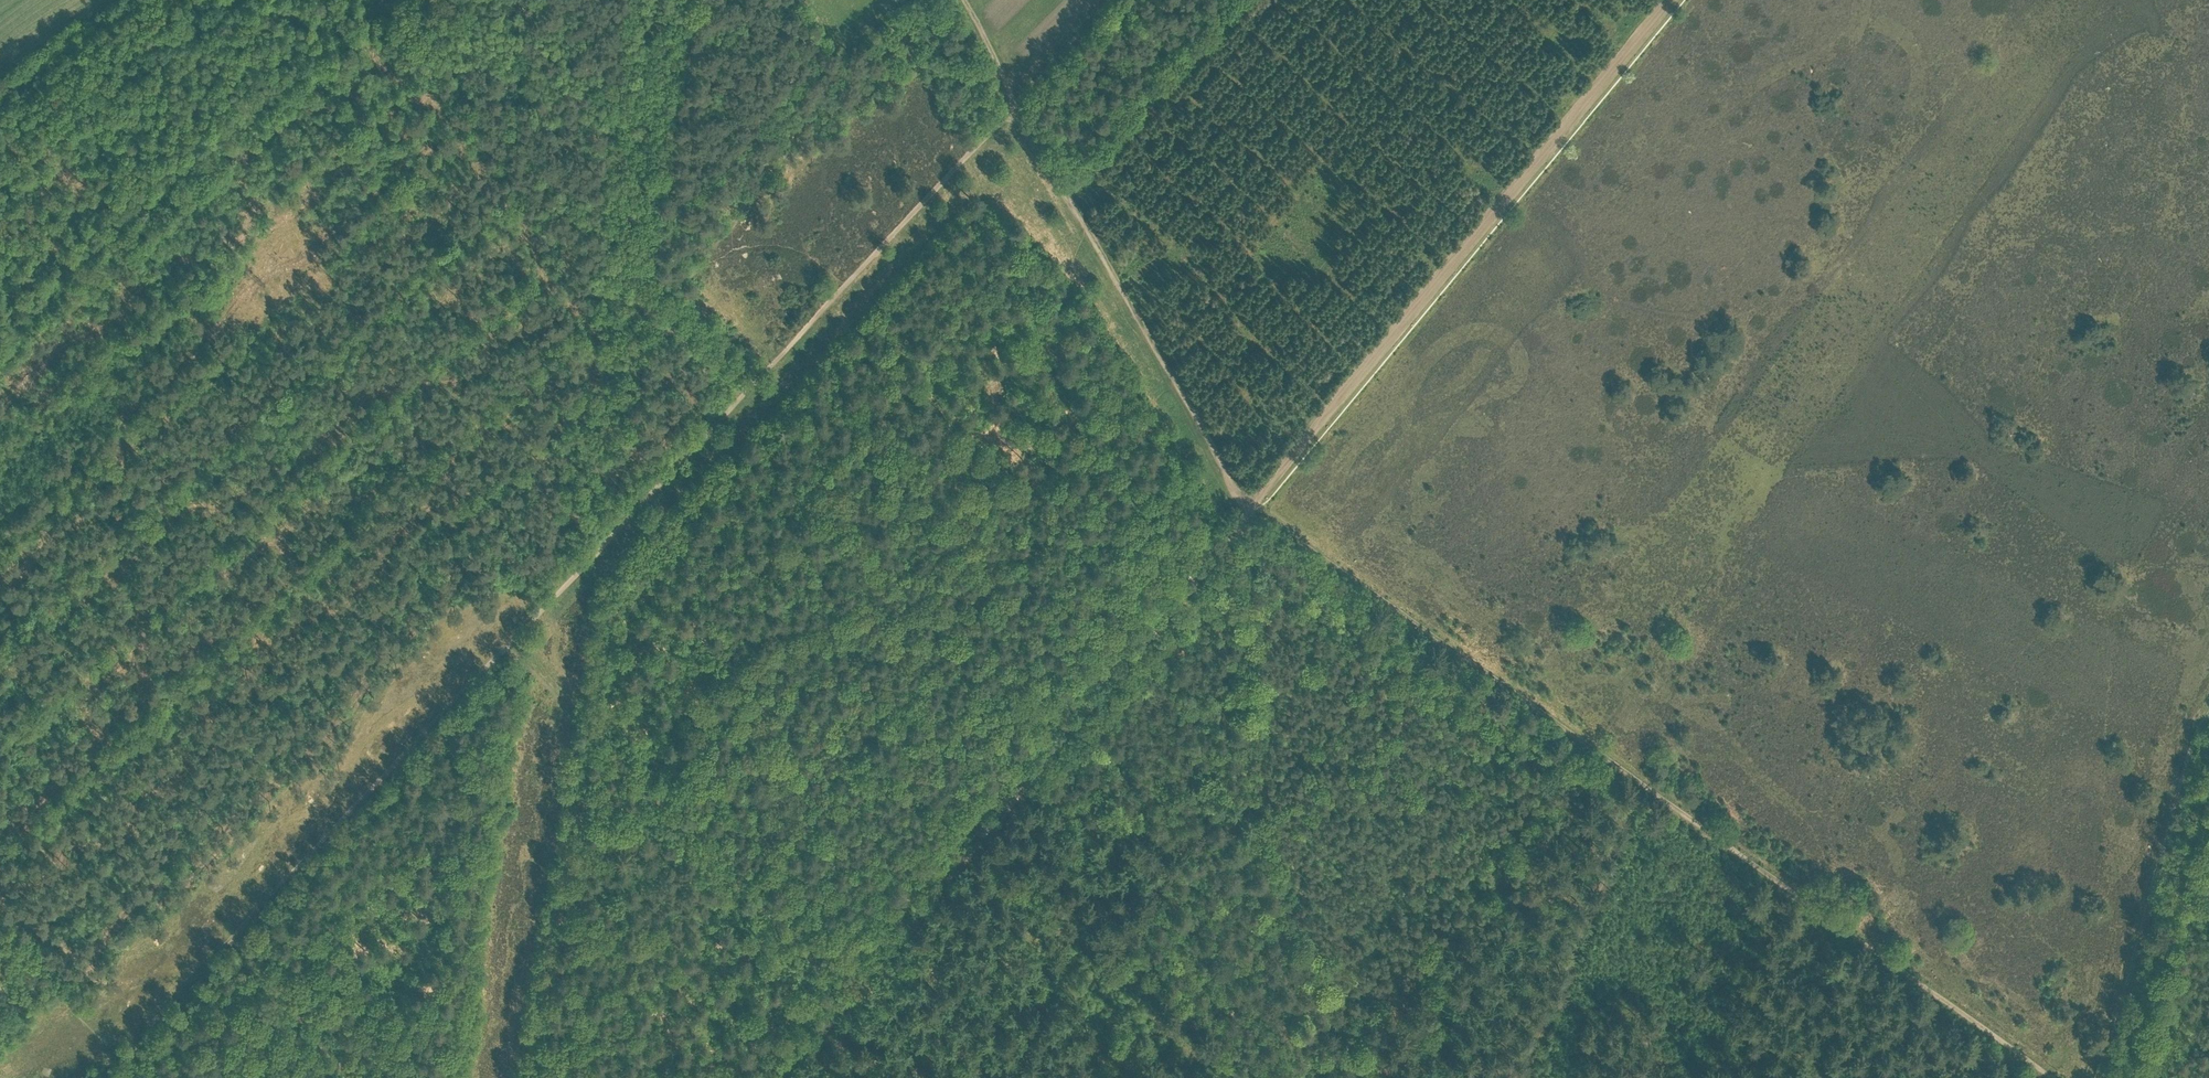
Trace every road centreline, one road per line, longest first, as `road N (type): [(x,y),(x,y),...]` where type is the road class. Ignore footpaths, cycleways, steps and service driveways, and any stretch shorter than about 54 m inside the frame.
road 1 (track): [(232,943),(1012,106)]
road 2 (track): [(1249,510),(778,1077)]
road 3 (track): [(1671,0),(1249,510)]
road 4 (track): [(1371,1060),(1266,868),(1247,775),(1243,701),(1249,510)]
road 5 (track): [(1640,783),(2049,1074)]
road 6 (track): [(1249,510),(1584,744)]
road 7 (track): [(2100,1077),(2167,827),(2208,711)]
road 8 (track): [(1249,510),(1084,229)]
road 9 (track): [(1640,783),(1523,1077)]
road 10 (track): [(232,943),(352,1077)]
road 11 (track): [(126,1054),(232,943)]
road 12 (track): [(1012,106),(1110,0)]
road 13 (track): [(1084,229),(1012,106)]

